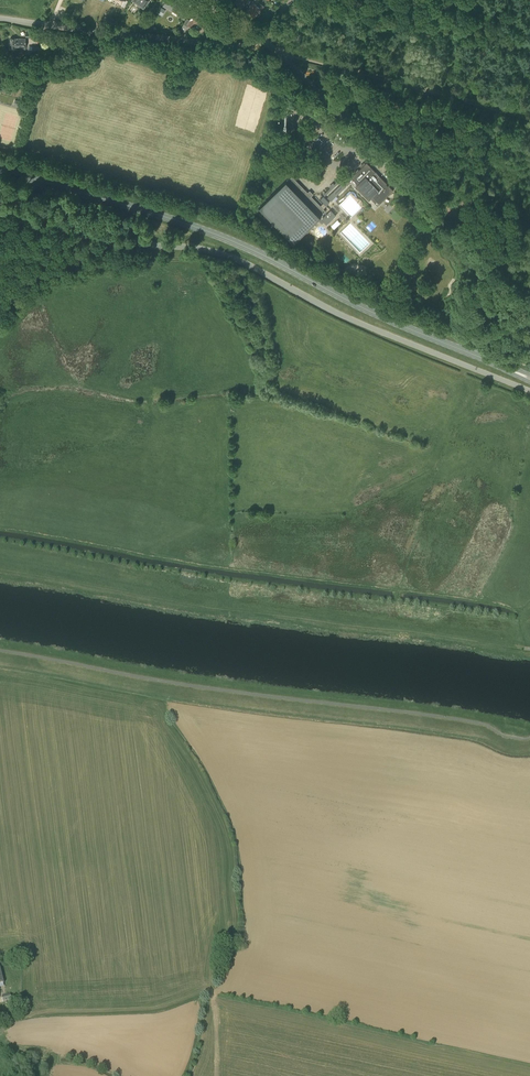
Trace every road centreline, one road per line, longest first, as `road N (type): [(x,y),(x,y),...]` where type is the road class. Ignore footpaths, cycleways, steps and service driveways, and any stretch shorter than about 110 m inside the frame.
road 1 (primary): [(529,378),(225,238),(0,169)]
road 2 (unclassified): [(529,391),(344,317),(225,255),(121,239),(0,205)]
road 3 (tertiary): [(529,325),(260,37)]
road 4 (unclassified): [(260,37),(238,47),(0,19)]
road 5 (track): [(529,115),(274,49)]

